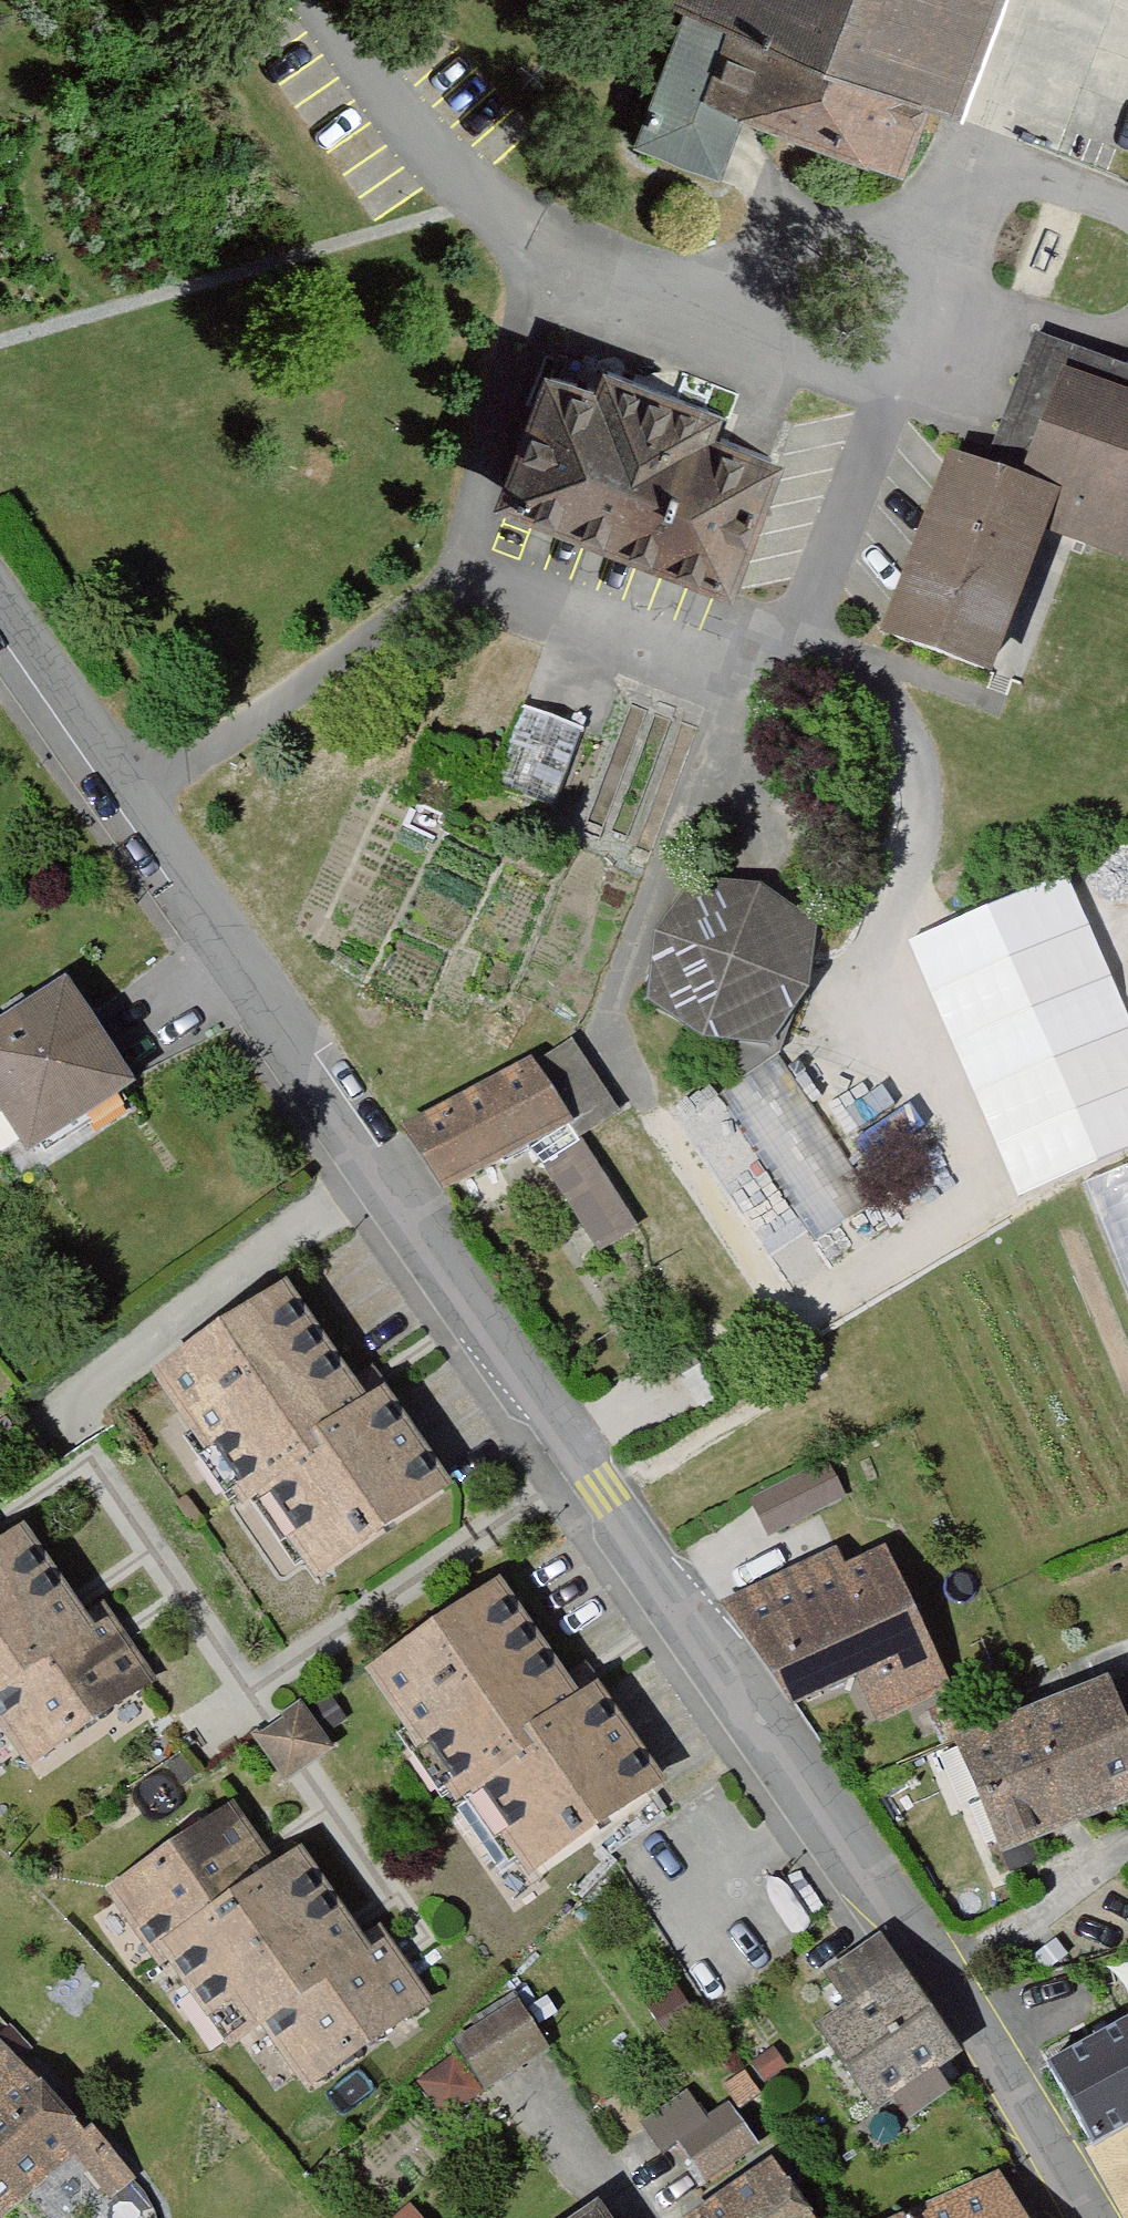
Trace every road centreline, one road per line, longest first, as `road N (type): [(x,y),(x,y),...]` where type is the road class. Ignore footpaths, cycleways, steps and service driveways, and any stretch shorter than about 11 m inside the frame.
road 1 (residential): [(116,813),(938,1973),(1064,2217)]
road 2 (track): [(663,1128),(811,1378),(606,1504)]
road 3 (residential): [(663,1128),(612,1036),(669,890),(777,686)]
road 4 (residential): [(116,813),(267,724),(405,607),(443,564)]
road 5 (residential): [(543,237),(614,297),(759,357),(896,398)]
road 6 (residential): [(443,564),(777,686)]
road 7 (residential): [(443,564),(475,527),(518,373),(543,237)]
road 8 (residential): [(329,0),(353,48),(543,237)]
road 9 (residential): [(796,640),(861,667),(898,716),(918,813),(898,891)]
road 10 (residential): [(796,640),(896,398)]
road 11 (residential): [(948,296),(961,233),(1003,188),(1066,193),(1127,216)]
road 12 (residential): [(0,623),(116,813)]
road 13 (residential): [(948,296),(1092,345),(1127,349)]

